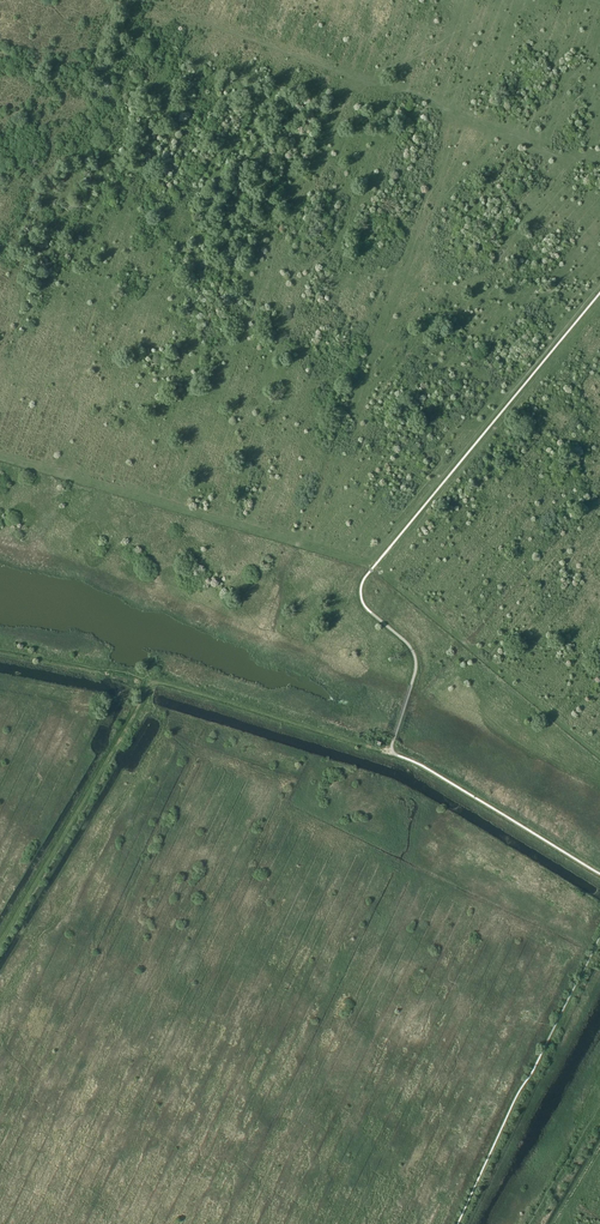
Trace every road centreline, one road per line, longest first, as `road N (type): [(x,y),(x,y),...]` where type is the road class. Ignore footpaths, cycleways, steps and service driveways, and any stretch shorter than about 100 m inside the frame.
road 1 (track): [(377,564),(0,456)]
road 2 (track): [(0,940),(151,682)]
road 3 (track): [(151,682),(393,753)]

